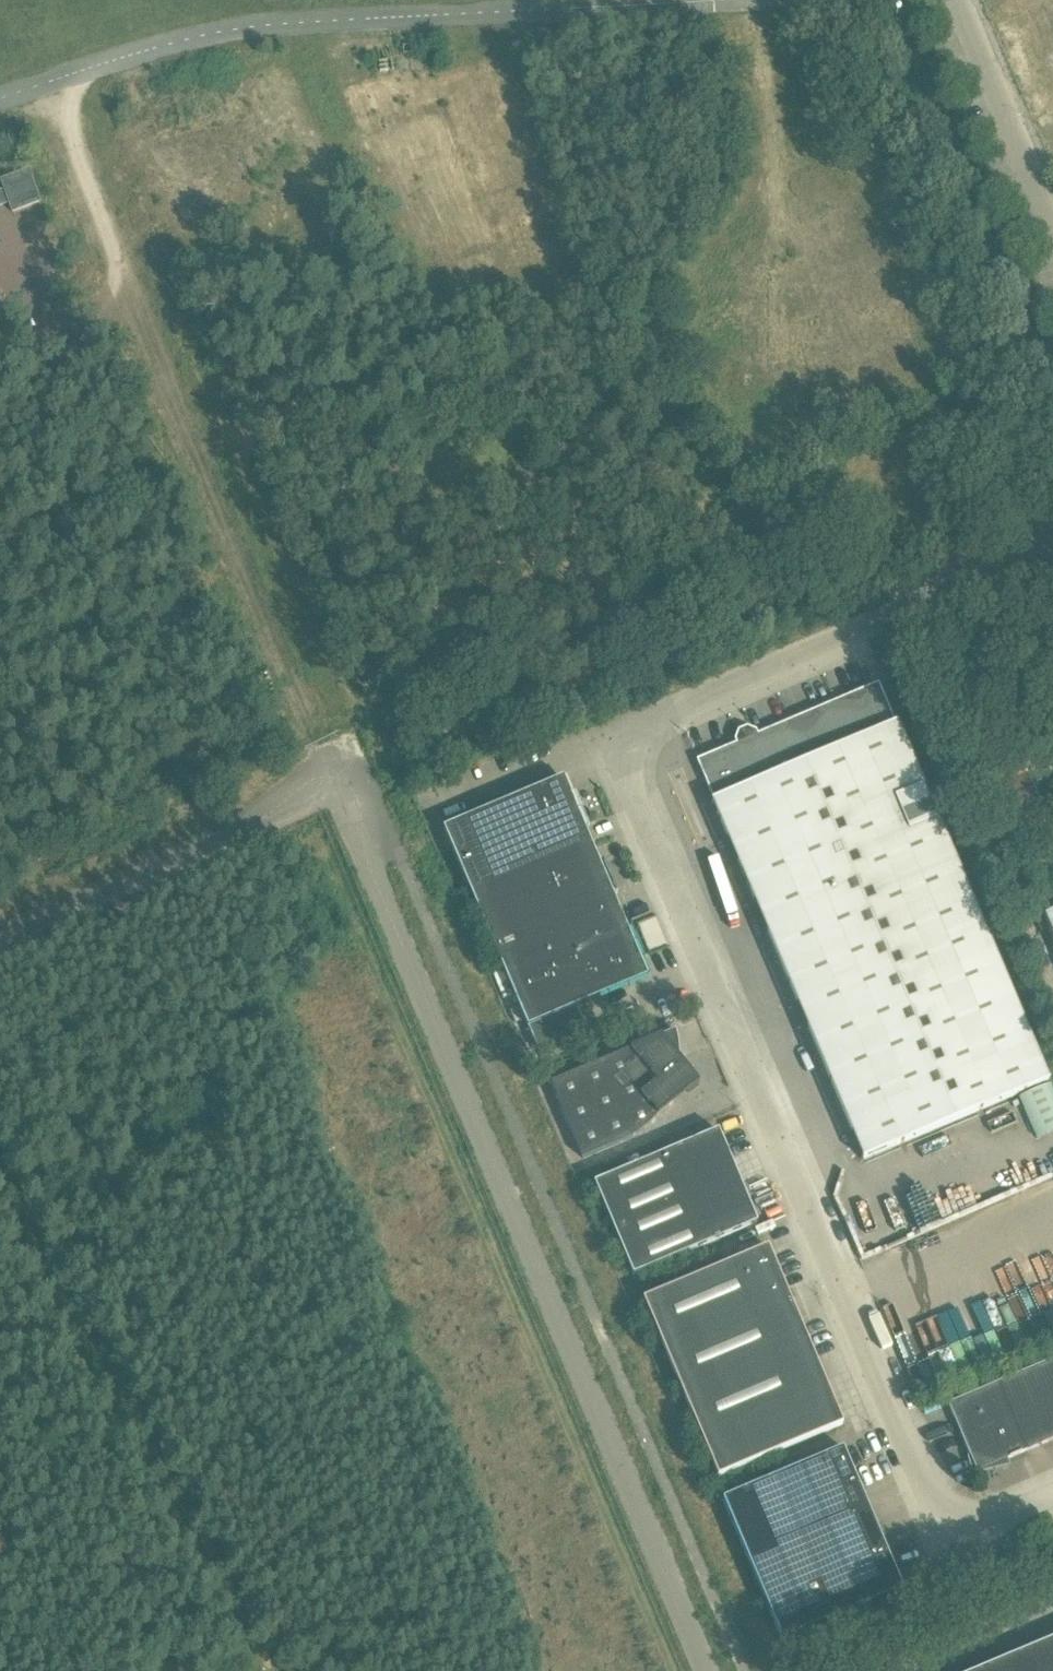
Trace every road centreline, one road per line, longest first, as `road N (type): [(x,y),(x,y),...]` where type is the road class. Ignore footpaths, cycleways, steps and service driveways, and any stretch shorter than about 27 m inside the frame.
road 1 (residential): [(1052,1489),(945,1535),(610,741),(1052,556)]
road 2 (unclassified): [(1052,236),(950,0)]

